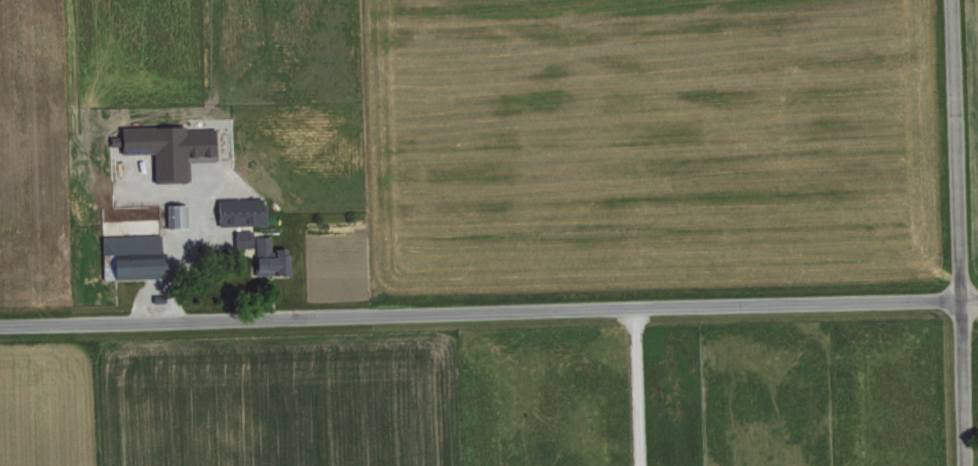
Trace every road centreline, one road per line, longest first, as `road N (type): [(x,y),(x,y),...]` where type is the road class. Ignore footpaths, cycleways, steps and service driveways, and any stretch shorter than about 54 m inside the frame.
road 1 (residential): [(0,323),(977,298)]
road 2 (residential): [(953,0),(967,465)]

